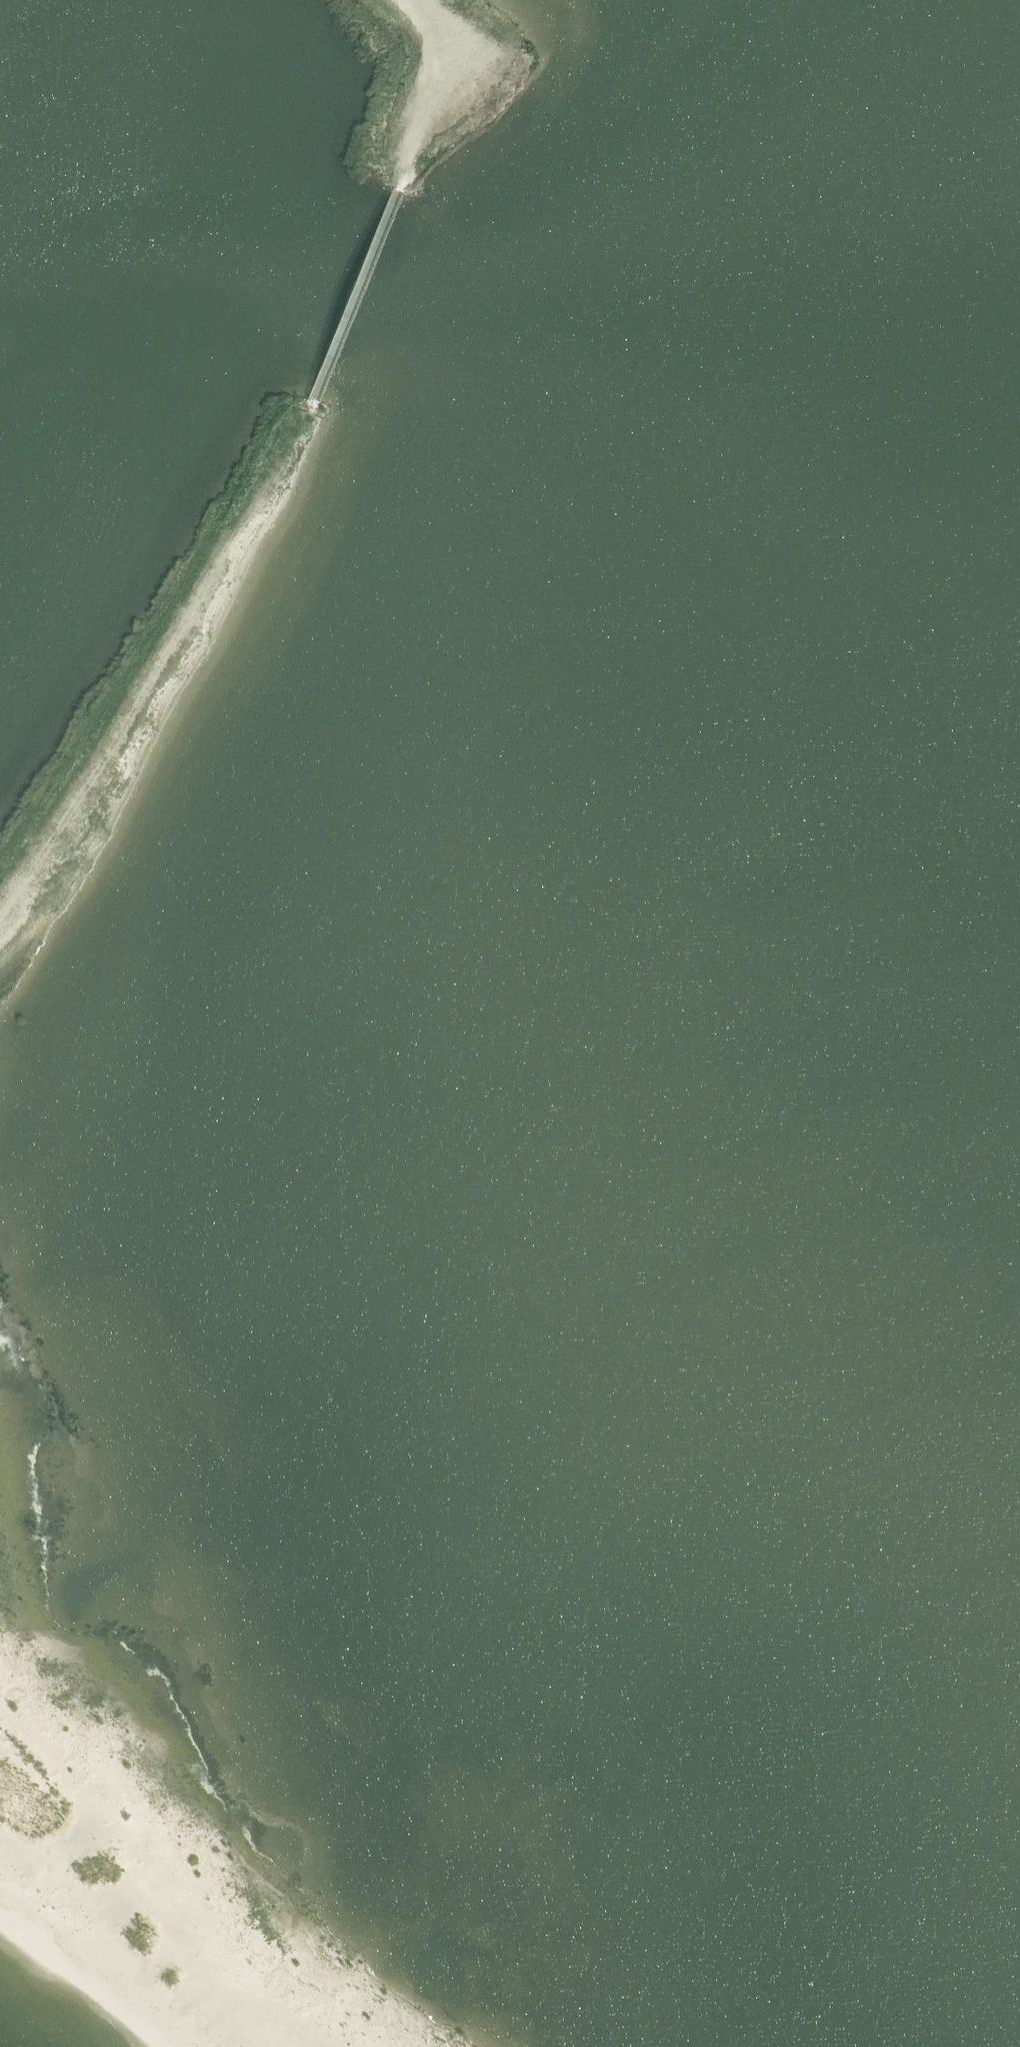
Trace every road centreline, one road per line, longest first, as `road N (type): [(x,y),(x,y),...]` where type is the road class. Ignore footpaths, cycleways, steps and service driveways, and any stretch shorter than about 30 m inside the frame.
road 1 (track): [(0,931),(95,805),(200,639),(318,402),(445,61),(421,0)]

